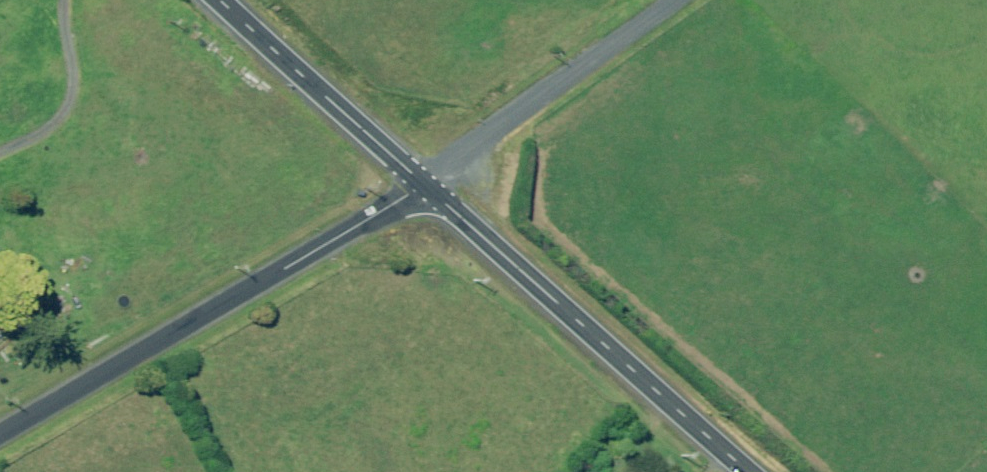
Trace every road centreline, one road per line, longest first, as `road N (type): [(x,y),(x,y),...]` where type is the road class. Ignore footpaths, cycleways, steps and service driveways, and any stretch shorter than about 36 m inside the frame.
road 1 (unclassified): [(0,434),(425,184)]
road 2 (tertiary): [(425,184),(751,471)]
road 3 (unclassified): [(680,0),(425,184)]
road 4 (tertiary): [(217,0),(425,184)]

